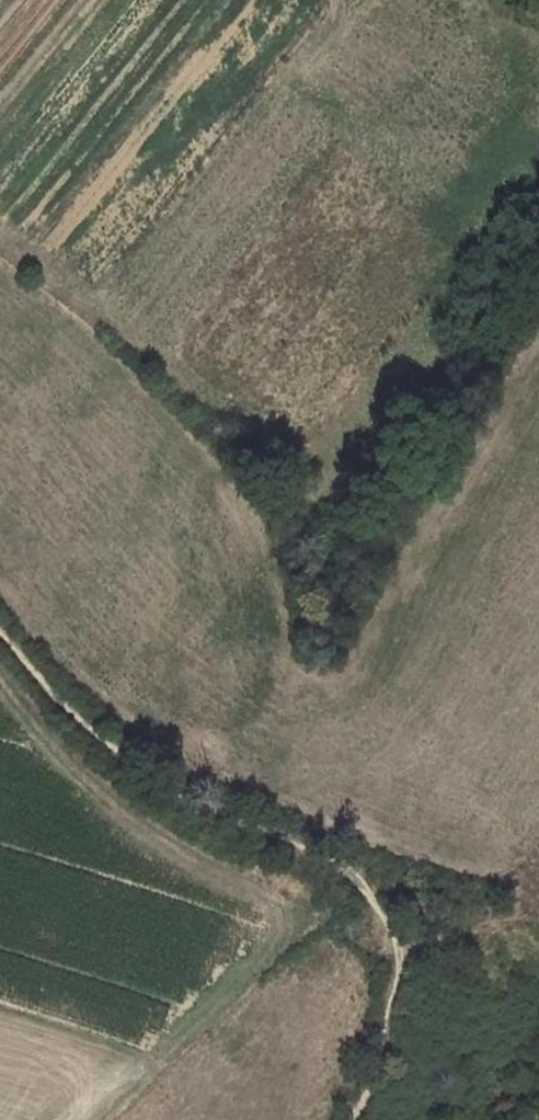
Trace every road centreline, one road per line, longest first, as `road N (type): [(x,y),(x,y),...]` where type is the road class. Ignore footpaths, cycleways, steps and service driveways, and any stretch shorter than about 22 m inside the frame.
road 1 (track): [(353,1119),(398,980),(398,948),(380,908),(353,874),(168,780),(43,675),(0,620)]

